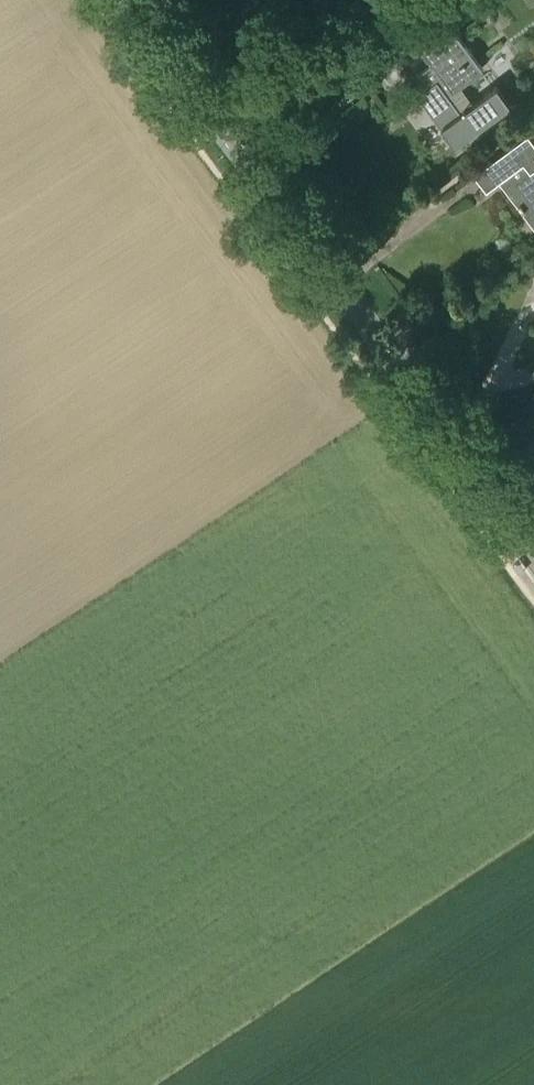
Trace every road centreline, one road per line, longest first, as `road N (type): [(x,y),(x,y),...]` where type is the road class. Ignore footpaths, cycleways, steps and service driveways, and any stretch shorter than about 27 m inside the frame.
road 1 (residential): [(533,547),(237,148)]
road 2 (residential): [(406,16),(237,148)]
road 3 (residential): [(237,148),(128,0)]

